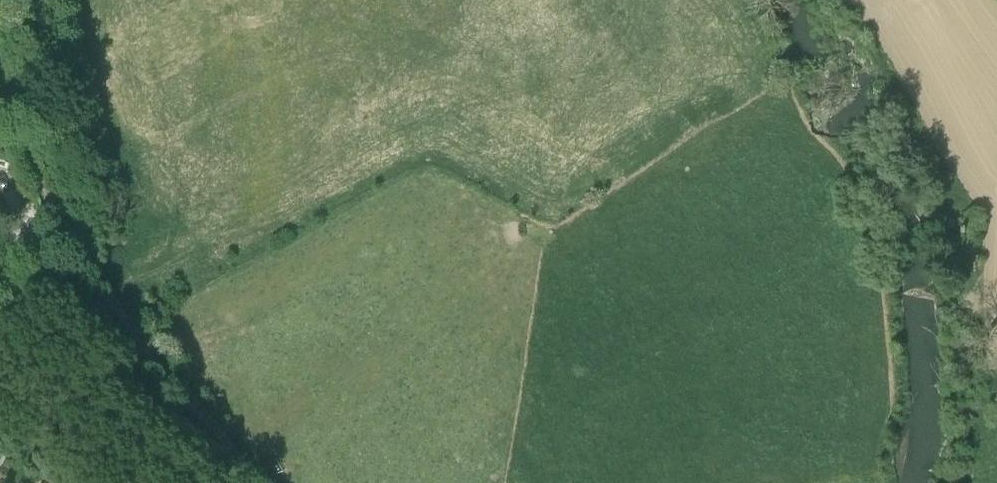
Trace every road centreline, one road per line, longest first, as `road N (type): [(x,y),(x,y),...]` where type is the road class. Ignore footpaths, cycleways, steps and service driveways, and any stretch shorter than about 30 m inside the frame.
road 1 (track): [(0,69),(75,257),(251,482)]

